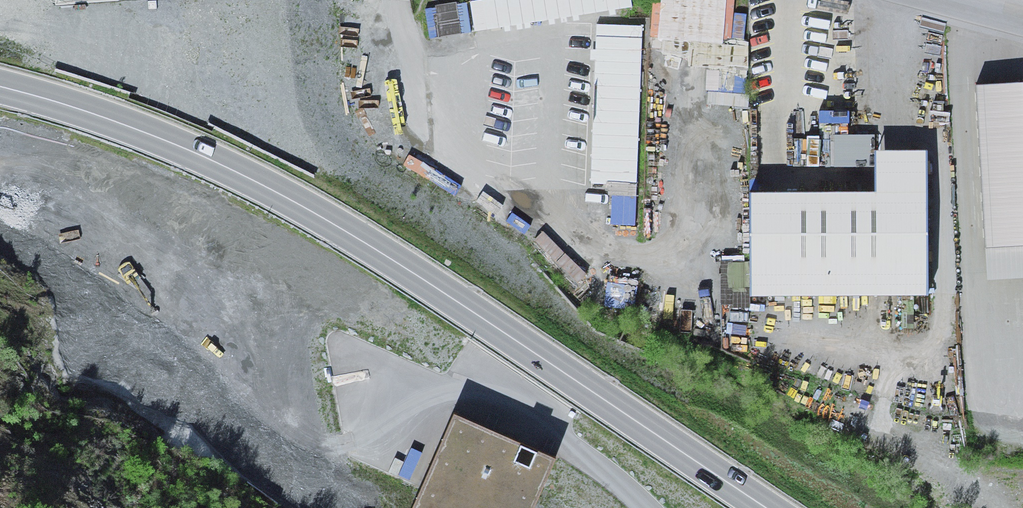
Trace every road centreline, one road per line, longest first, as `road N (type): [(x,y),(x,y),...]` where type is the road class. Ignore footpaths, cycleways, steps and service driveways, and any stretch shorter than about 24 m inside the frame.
road 1 (primary): [(0,85),(180,142),(259,181),(449,293),(764,507)]
road 2 (motorway): [(314,507),(258,252),(228,0)]
road 3 (motorway): [(88,0),(166,507)]

